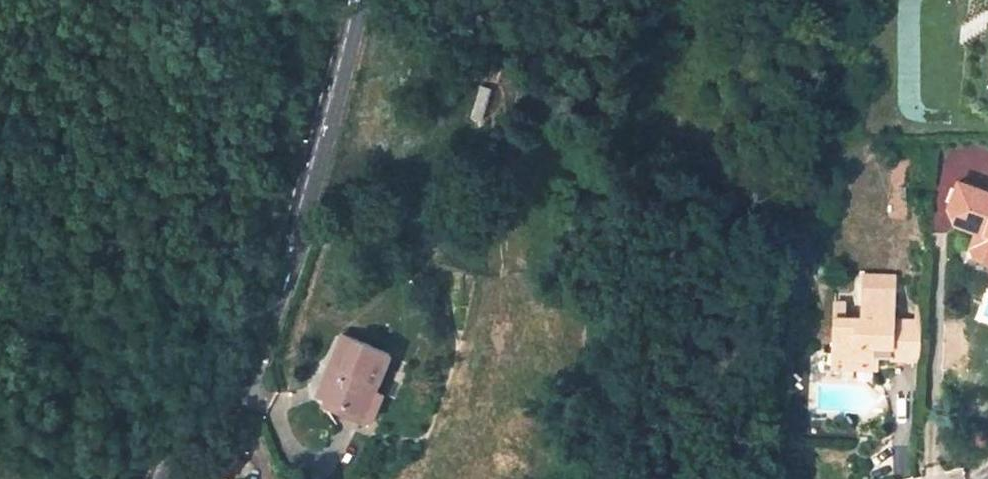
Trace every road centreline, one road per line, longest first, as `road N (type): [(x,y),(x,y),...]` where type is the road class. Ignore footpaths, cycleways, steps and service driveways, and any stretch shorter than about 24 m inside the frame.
road 1 (residential): [(161,478),(238,391),(278,311),(361,0)]

